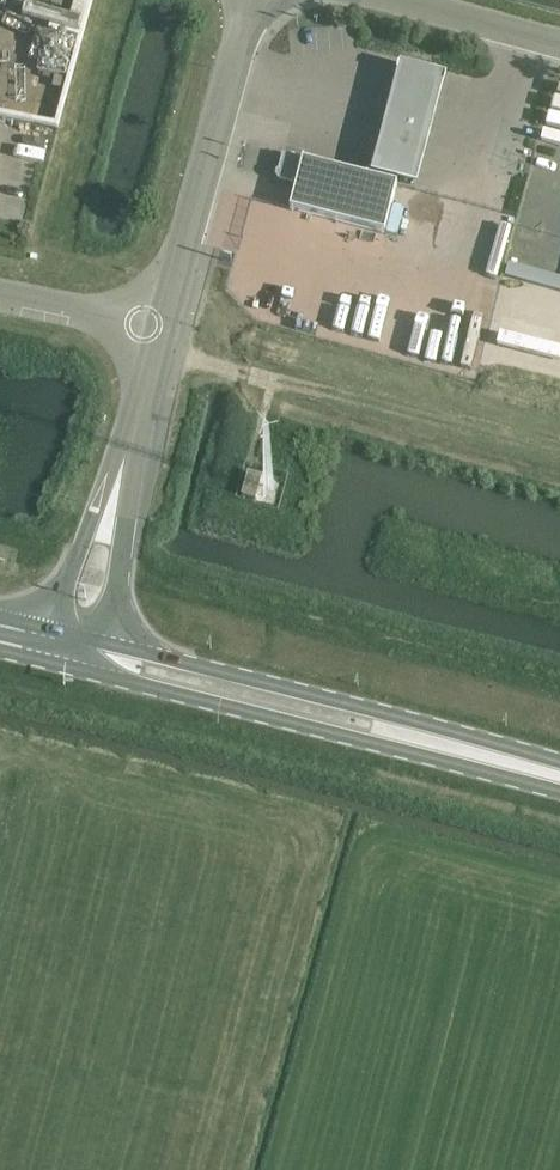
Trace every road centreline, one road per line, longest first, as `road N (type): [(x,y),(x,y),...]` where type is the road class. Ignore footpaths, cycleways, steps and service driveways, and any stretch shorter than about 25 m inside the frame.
road 1 (primary): [(439,746),(374,711),(156,658),(99,663)]
road 2 (primary): [(99,663),(150,685),(366,741),(439,746)]
road 3 (unclassified): [(164,334),(251,0)]
road 4 (unclassified): [(99,663),(121,553),(120,475)]
road 5 (unclassified): [(120,475),(83,541),(58,652)]
road 6 (unclassified): [(559,41),(379,0)]
road 7 (unclassified): [(0,301),(164,334)]
road 8 (unclassified): [(120,475),(164,334)]
road 9 (primary): [(559,780),(439,746)]

